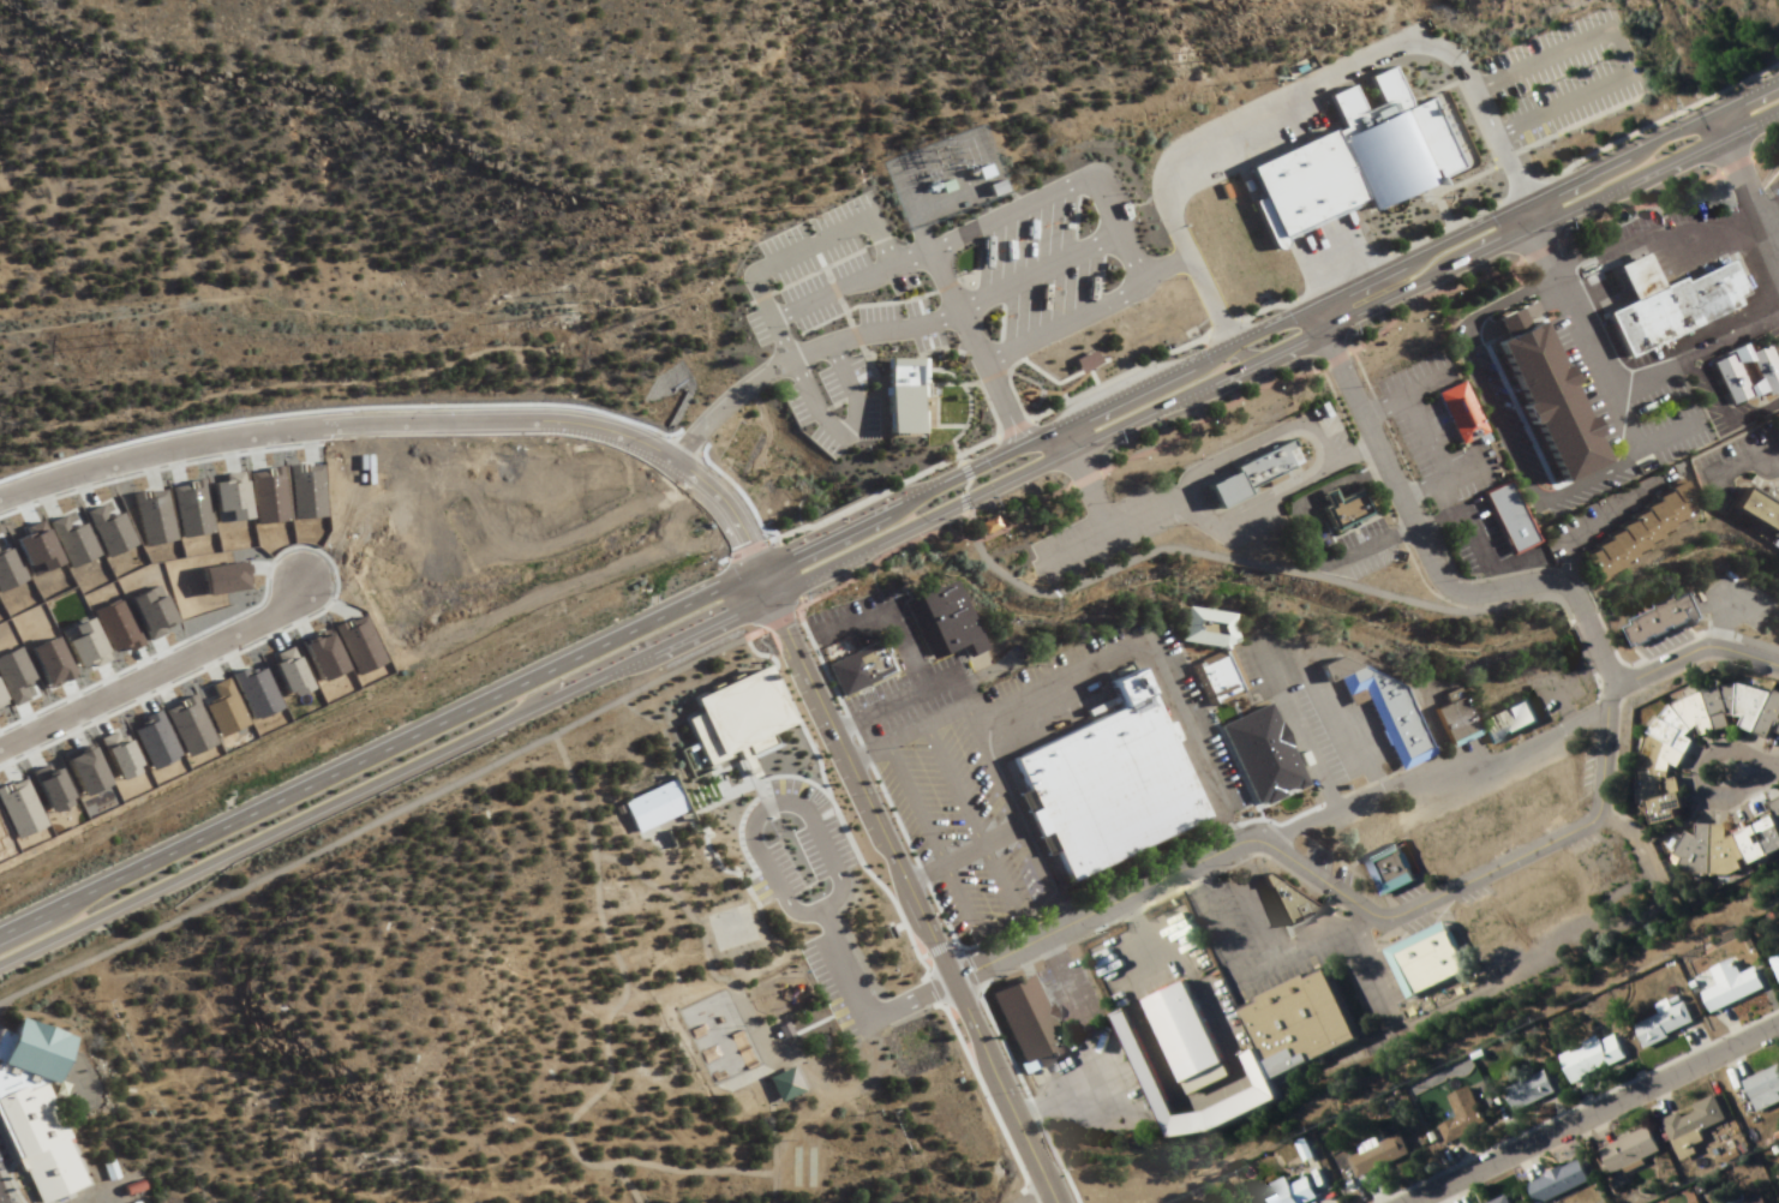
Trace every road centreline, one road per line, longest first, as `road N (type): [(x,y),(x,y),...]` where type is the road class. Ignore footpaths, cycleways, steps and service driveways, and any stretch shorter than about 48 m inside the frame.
road 1 (primary): [(0,959),(1120,418)]
road 2 (residential): [(0,503),(92,466),(250,432),(479,419),(600,431),(665,463),(720,509),(747,562)]
road 3 (primary): [(747,562),(48,902)]
road 4 (residential): [(950,978),(1430,766),(1475,779),(1599,713),(1616,690)]
road 5 (residential): [(1308,301),(1437,586),(1476,598),(1547,583),(1565,588),(1616,690)]
road 6 (primary): [(1778,76),(1308,301)]
road 7 (primary): [(1318,328),(1778,101)]
road 8 (residential): [(1778,1023),(1411,1202)]
road 9 (residential): [(1616,690),(1601,810),(1402,916),(1366,918)]
road 10 (residential): [(914,900),(747,562)]
road 11 (residential): [(306,587),(258,624),(0,748)]
road 12 (residential): [(891,740),(975,706),(1077,924)]
road 13 (residential): [(1048,1202),(914,900)]
road 14 (track): [(0,322),(191,304),(248,328)]
road 15 (residential): [(1525,198),(1621,396)]
road 16 (residential): [(1616,690),(1708,641),(1778,665)]
road 17 (primary): [(897,493),(747,562)]
road 18 (primary): [(1014,443),(897,493)]
road 19 (primary): [(1223,342),(1110,399)]
road 20 (primary): [(1120,418),(1234,366)]
road 21 (residential): [(1366,918),(1272,838)]

